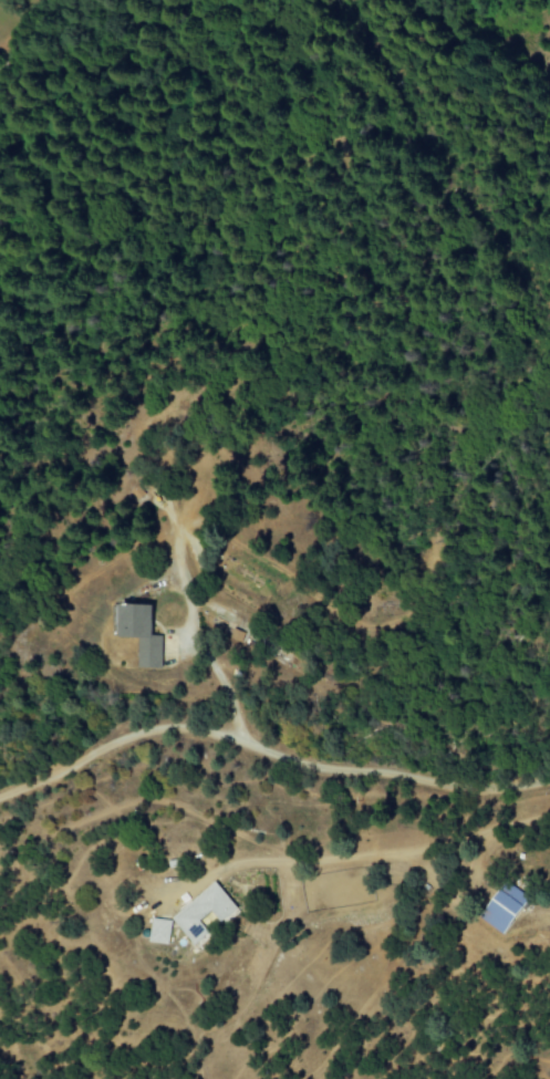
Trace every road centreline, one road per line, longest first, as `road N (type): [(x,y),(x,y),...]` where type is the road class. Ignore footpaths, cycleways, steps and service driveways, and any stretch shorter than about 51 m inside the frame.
road 1 (residential): [(0,795),(158,729),(212,733),(332,768),(484,791),(549,777)]

